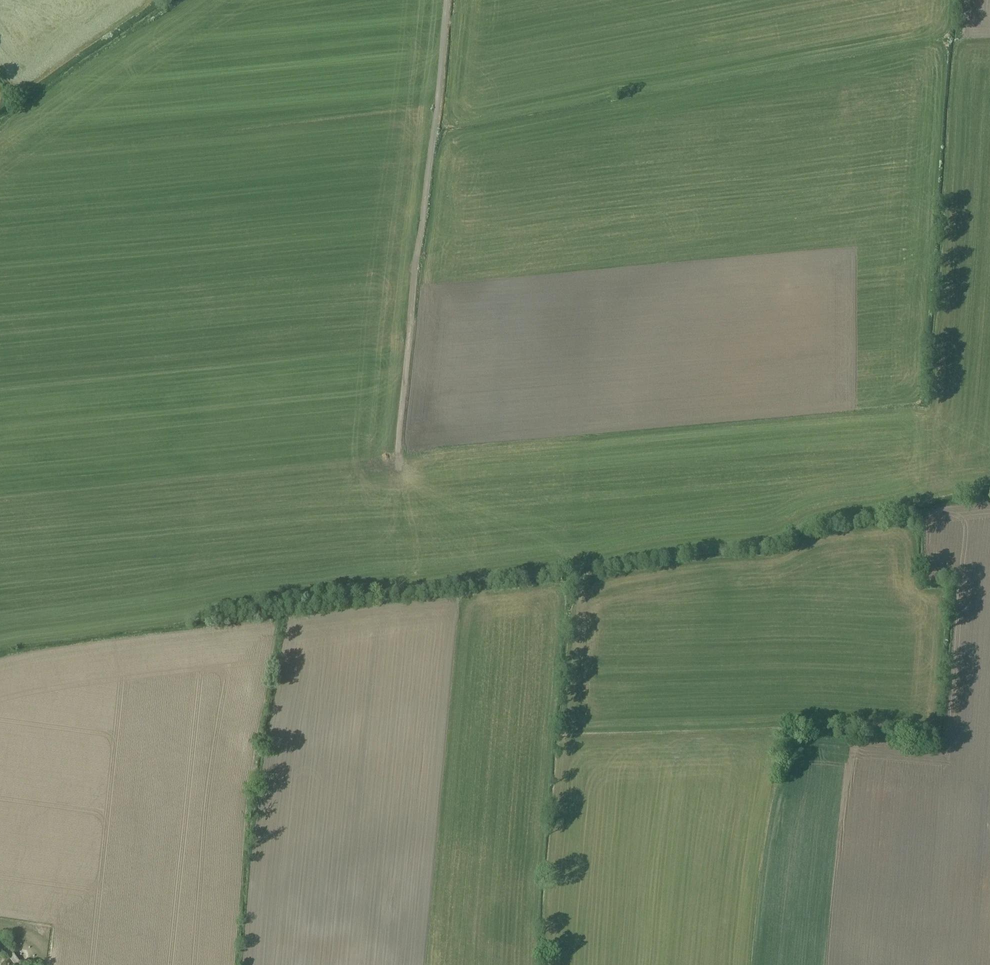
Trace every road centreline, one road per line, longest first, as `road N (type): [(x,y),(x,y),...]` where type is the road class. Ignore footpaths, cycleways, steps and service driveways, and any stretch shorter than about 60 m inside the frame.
road 1 (track): [(395,468),(446,0)]

